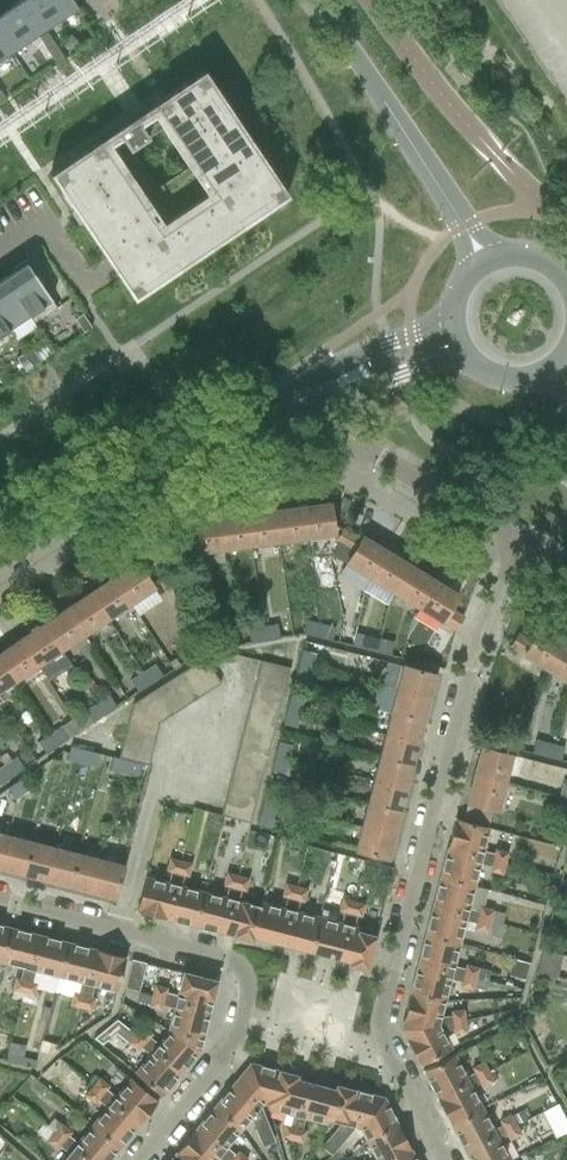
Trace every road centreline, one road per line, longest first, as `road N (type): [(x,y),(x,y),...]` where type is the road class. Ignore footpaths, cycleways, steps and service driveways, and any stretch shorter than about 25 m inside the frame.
road 1 (residential): [(442,1159),(378,1026),(484,623),(521,542)]
road 2 (residential): [(0,902),(230,960),(248,979),(233,1046),(139,1159)]
road 3 (tertiary): [(0,554),(198,442),(324,390)]
road 4 (residential): [(319,0),(484,261)]
road 5 (residential): [(521,542),(345,435),(324,390)]
road 6 (tertiary): [(450,318),(386,344),(324,390)]
road 7 (tertiary): [(324,390),(464,358)]
road 8 (residential): [(89,284),(44,218),(0,248)]

